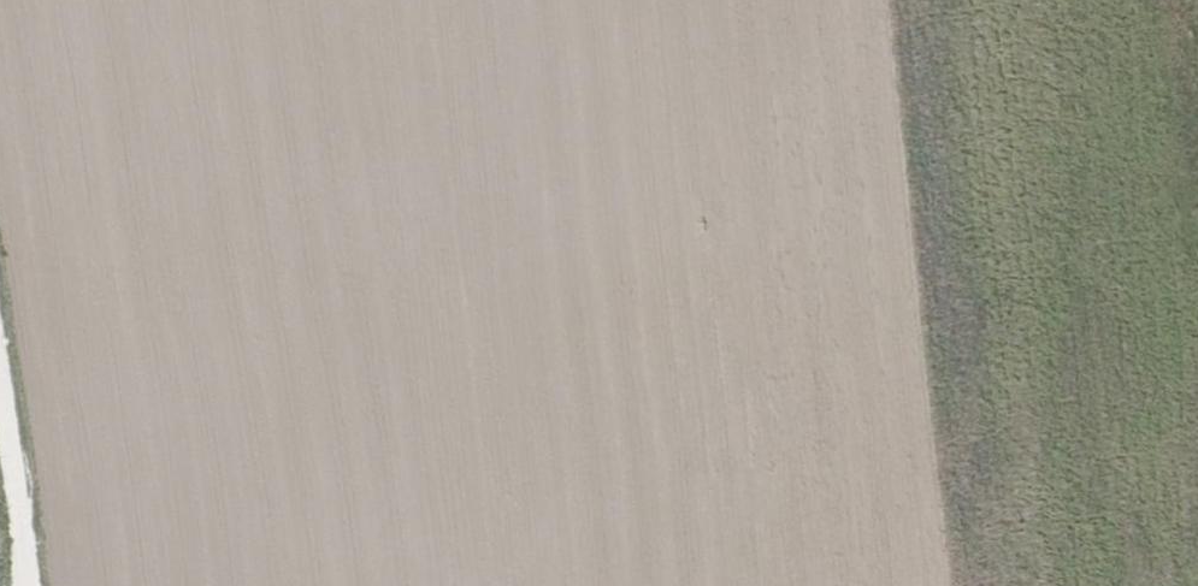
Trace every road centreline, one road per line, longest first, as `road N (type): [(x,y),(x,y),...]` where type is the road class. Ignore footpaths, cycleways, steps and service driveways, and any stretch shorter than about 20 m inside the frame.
road 1 (track): [(24,585),(0,416)]

